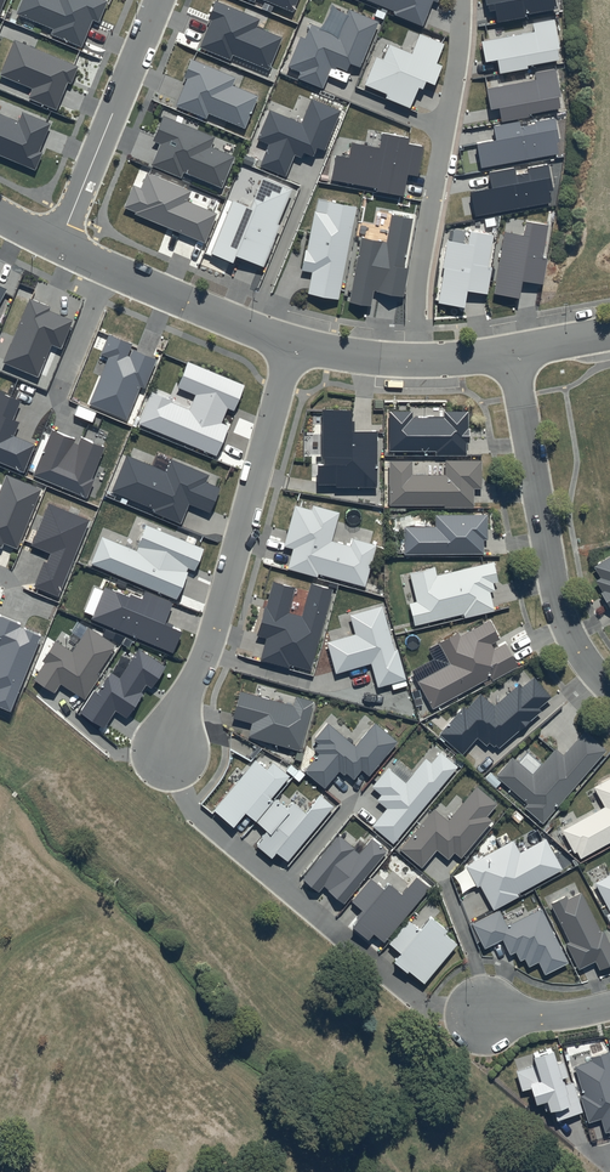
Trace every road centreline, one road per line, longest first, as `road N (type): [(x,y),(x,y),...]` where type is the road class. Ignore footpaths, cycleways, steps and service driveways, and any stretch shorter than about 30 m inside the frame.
road 1 (residential): [(292,343),(215,628),(170,753)]
road 2 (residential): [(170,753),(199,818),(424,1005),(484,1014)]
road 3 (residential): [(418,361),(420,264),(461,0)]
road 4 (residential): [(512,351),(557,595),(571,635),(609,689)]
road 5 (residential): [(159,0),(58,245)]
road 6 (residential): [(58,245),(292,343)]
road 7 (residential): [(292,343),(418,361)]
road 8 (residential): [(484,1014),(545,1017),(609,1005)]

